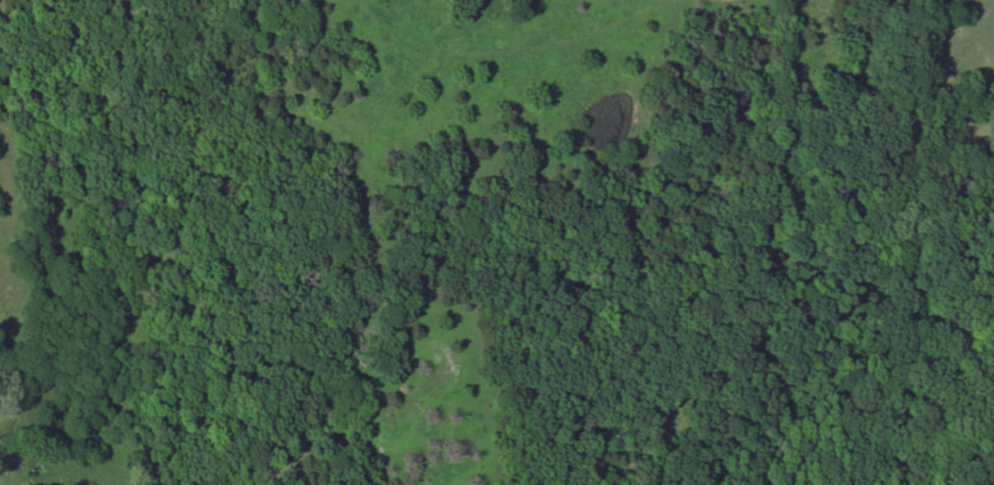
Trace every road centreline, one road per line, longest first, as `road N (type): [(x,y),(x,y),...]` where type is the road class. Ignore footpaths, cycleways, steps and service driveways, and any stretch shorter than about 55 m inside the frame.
road 1 (residential): [(902,484),(906,264),(895,0)]

